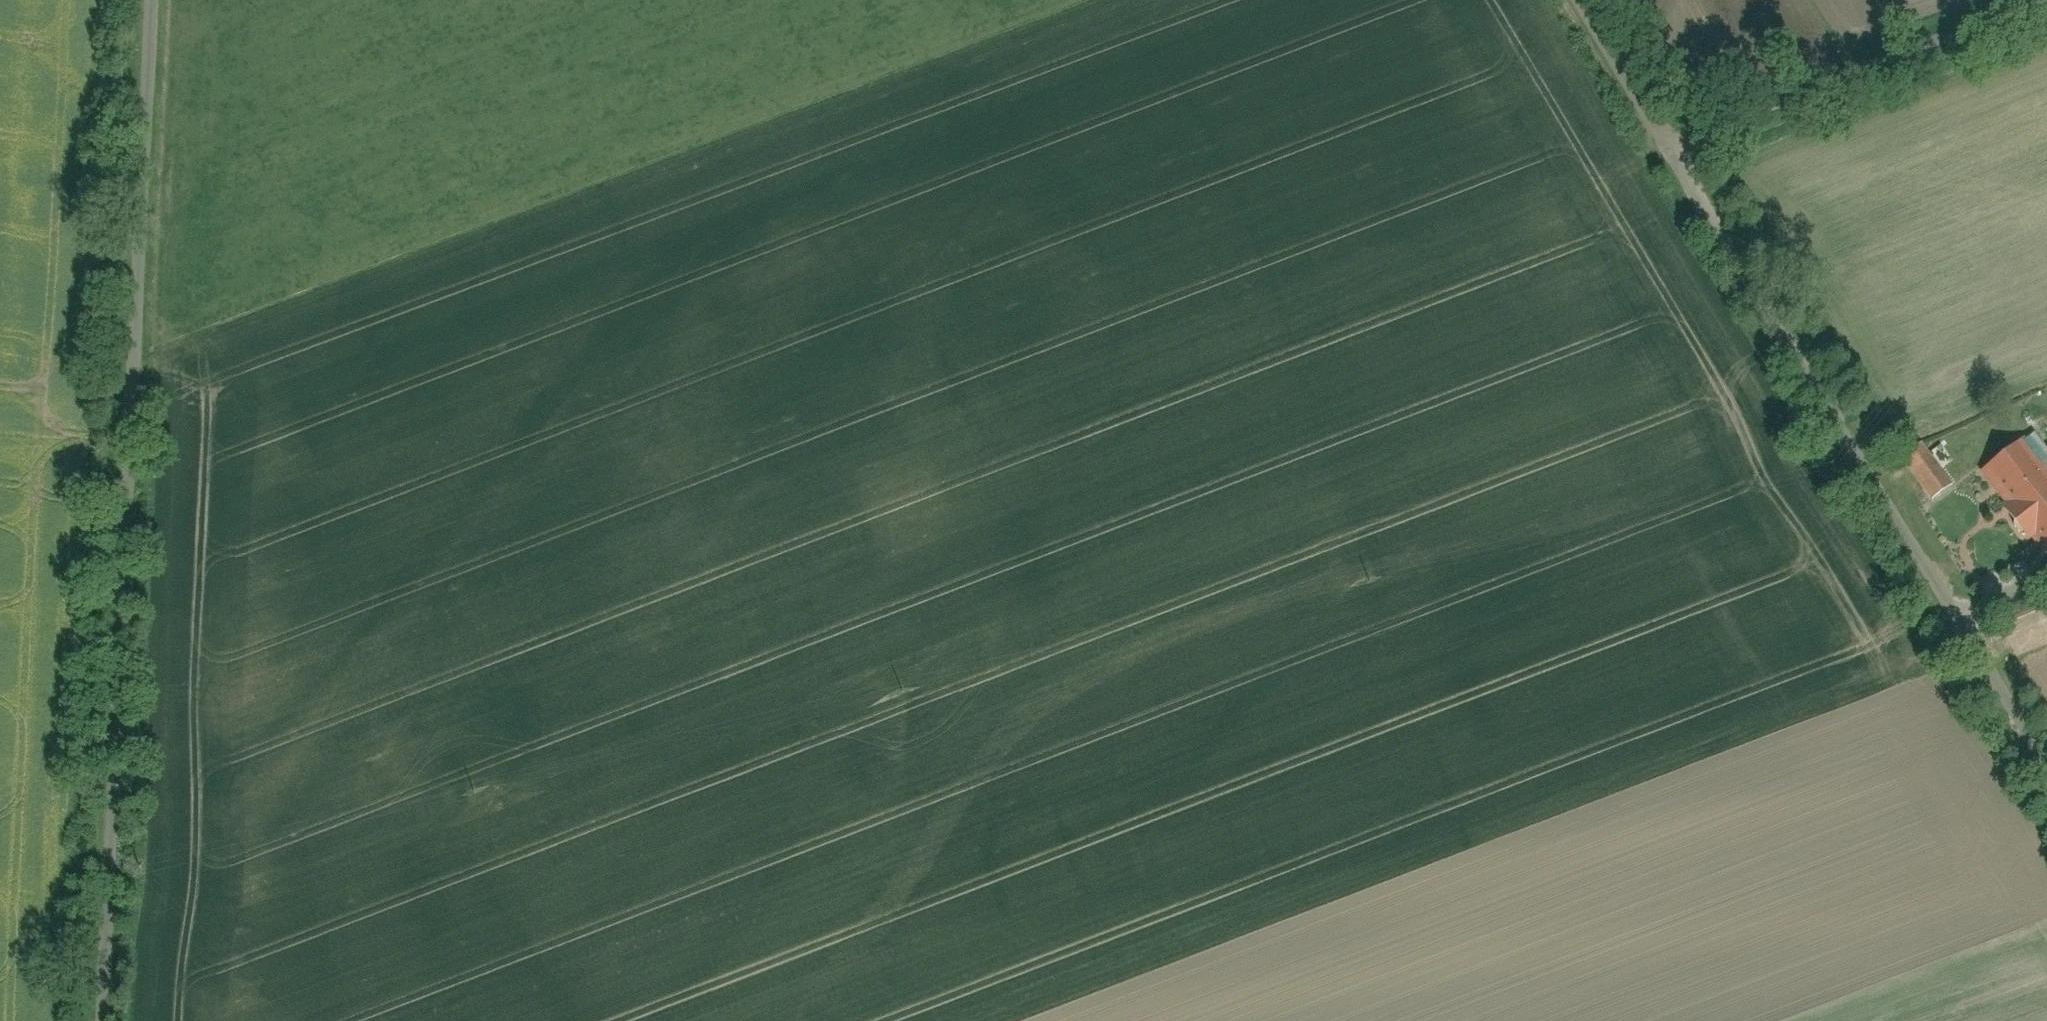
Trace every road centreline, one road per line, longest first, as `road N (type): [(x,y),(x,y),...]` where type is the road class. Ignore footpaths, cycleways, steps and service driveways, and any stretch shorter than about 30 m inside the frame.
road 1 (residential): [(101,1020),(159,0)]
road 2 (unclassified): [(2046,780),(1674,145)]
road 3 (unclassified): [(1674,145),(2045,0)]
road 4 (unclassified): [(1674,145),(1584,0)]

